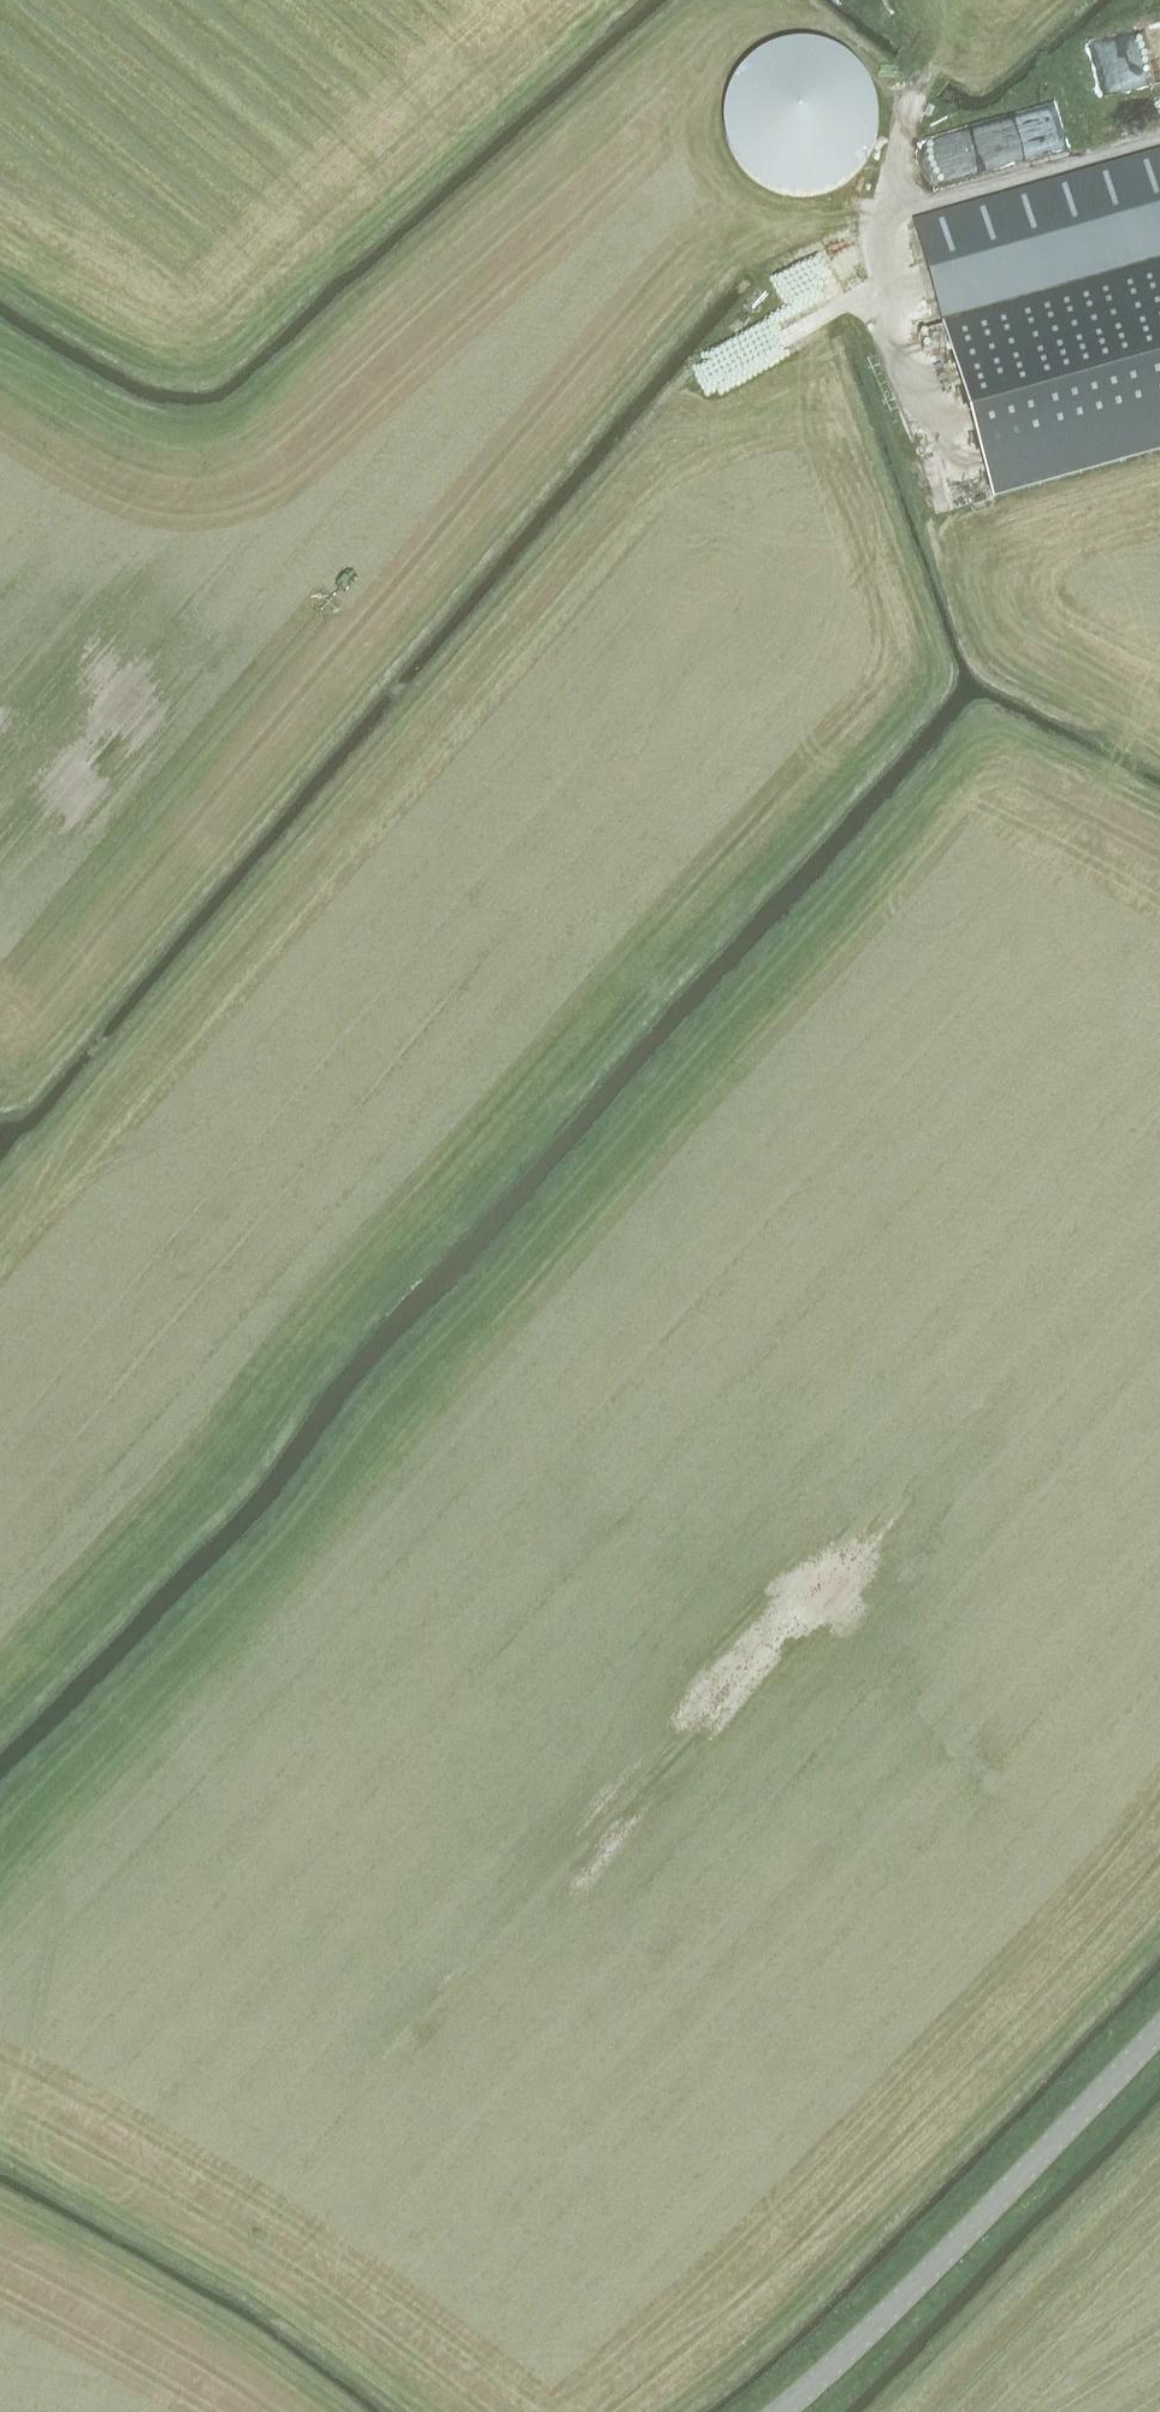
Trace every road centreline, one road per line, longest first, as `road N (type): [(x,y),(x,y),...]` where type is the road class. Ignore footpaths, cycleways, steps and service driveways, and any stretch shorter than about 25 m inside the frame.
road 1 (tertiary): [(770,2411),(1159,2020)]

